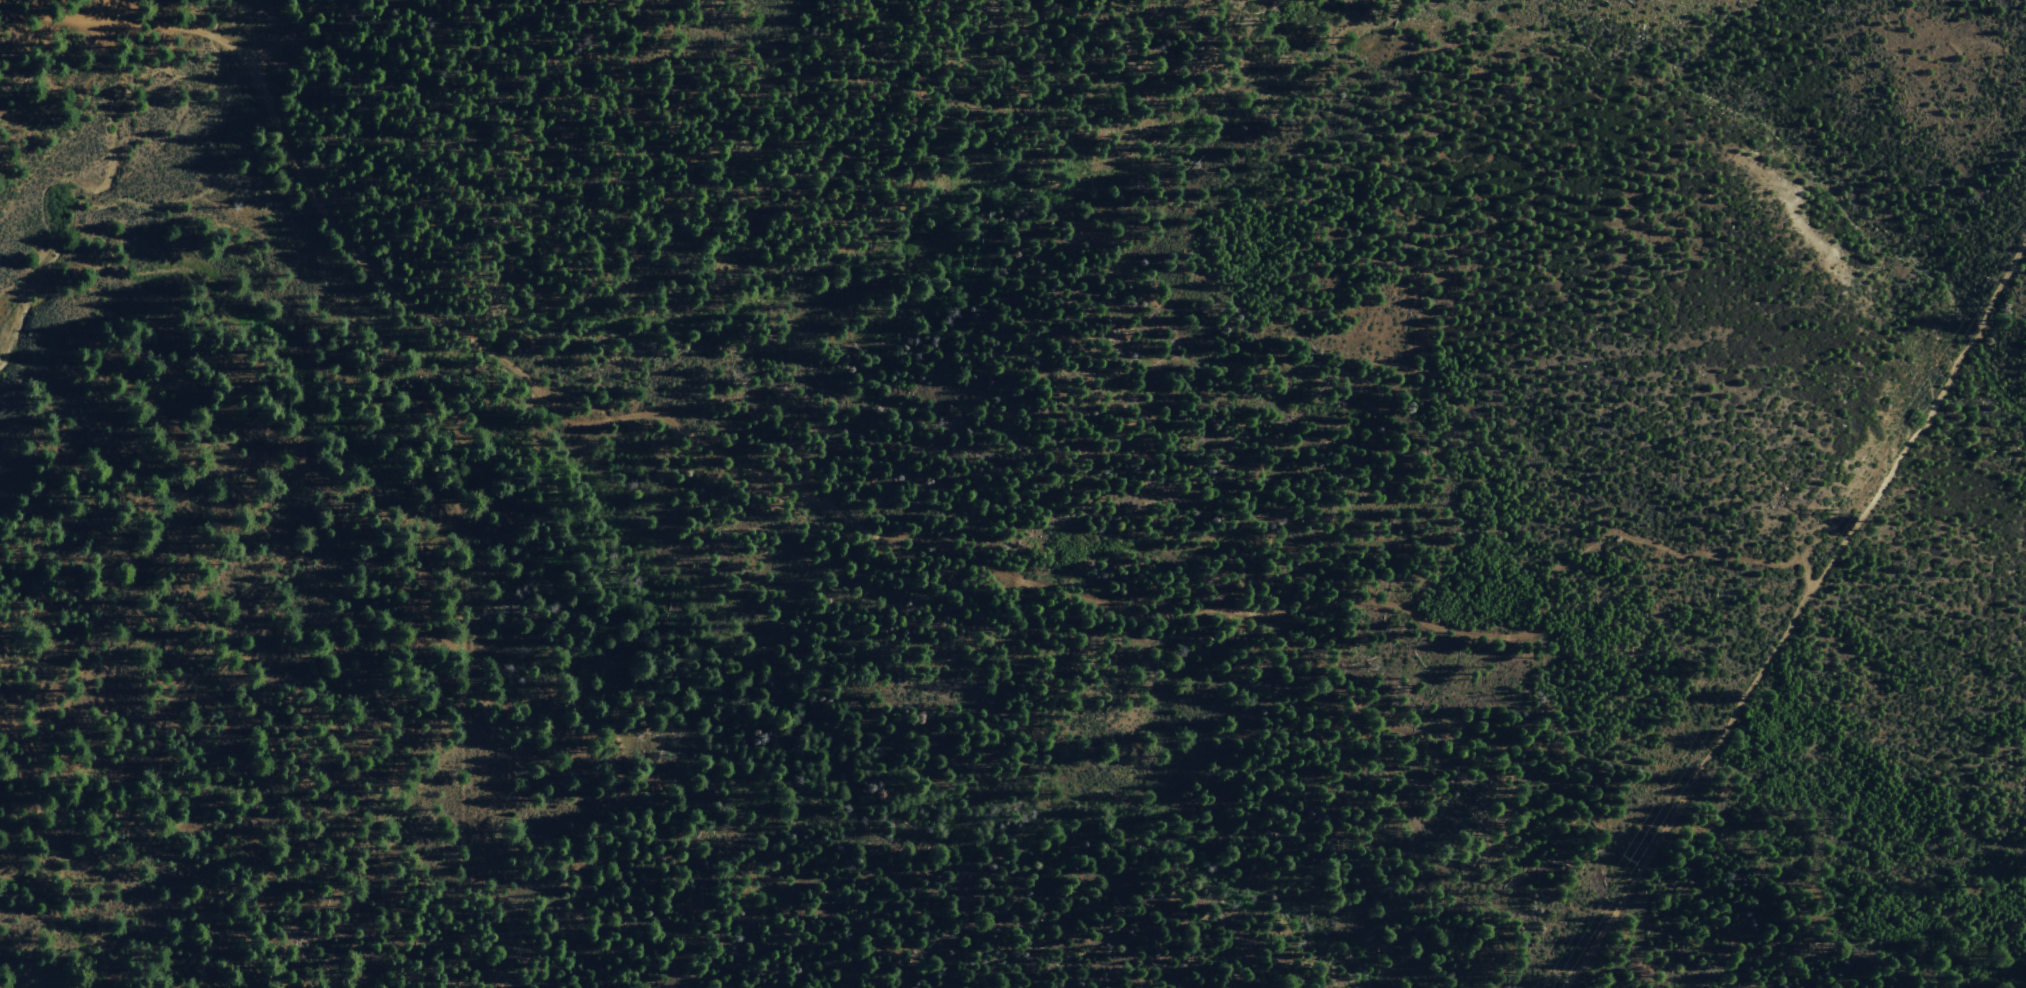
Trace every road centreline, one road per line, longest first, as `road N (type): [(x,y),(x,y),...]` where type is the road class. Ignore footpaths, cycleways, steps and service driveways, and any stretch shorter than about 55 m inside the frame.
road 1 (track): [(0,14),(166,27),(215,44),(251,73),(307,189),(383,290),(482,342),(557,407),(562,425),(659,425),(893,543),(946,546),(1046,587),(1141,601),(1261,616),(1343,605),(1386,609),(1437,634),(1494,648),(1523,647),(1543,634),(1556,615),(1559,574),(1587,567),(1613,541),(1682,559),(1703,544),(1714,559),(1807,565),(1816,591)]
road 2 (track): [(1573,987),(1666,852),(1810,597),(1903,465),(1935,433),(2025,258)]

